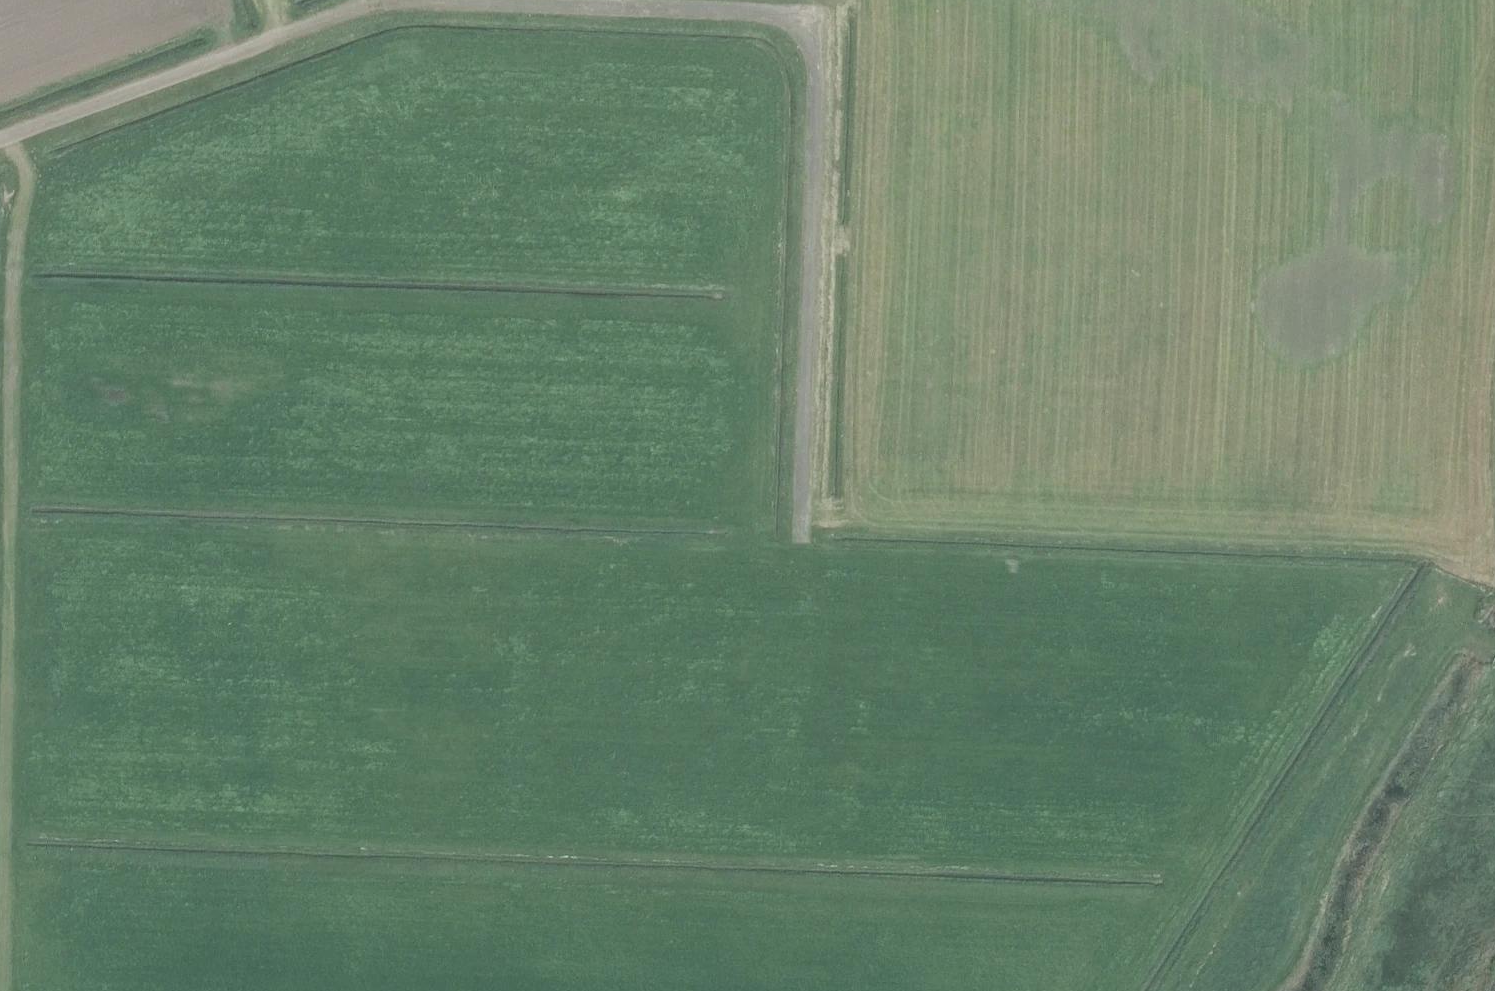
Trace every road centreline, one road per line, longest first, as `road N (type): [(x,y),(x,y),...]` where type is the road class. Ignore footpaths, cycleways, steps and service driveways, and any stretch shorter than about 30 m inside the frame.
road 1 (track): [(0,142),(318,19),(411,4),(777,15),(810,37),(821,67),(804,522)]

